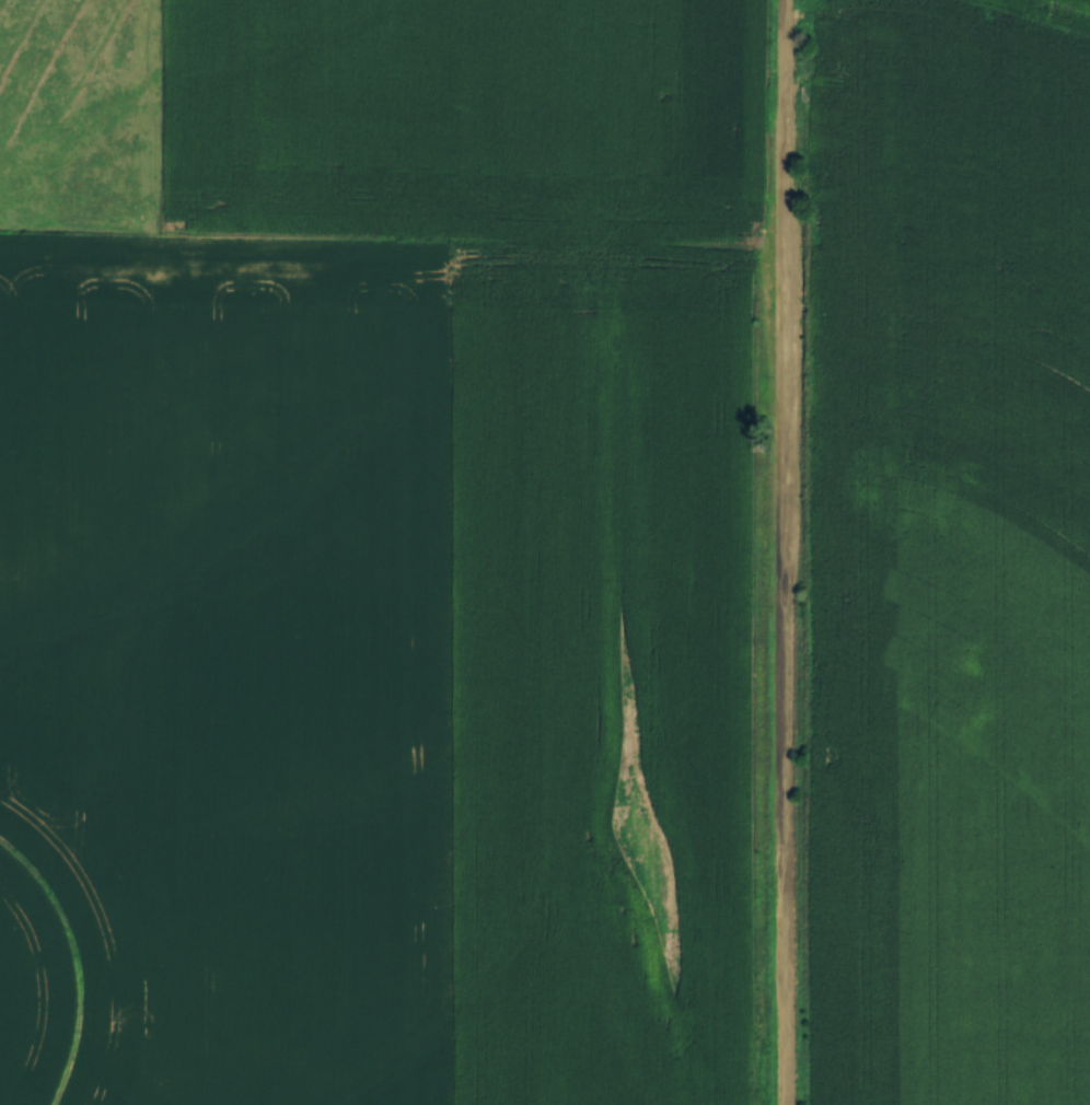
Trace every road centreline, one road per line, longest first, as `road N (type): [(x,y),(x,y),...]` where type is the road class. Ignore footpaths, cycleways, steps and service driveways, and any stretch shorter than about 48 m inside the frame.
road 1 (residential): [(776,1104),(775,0)]

